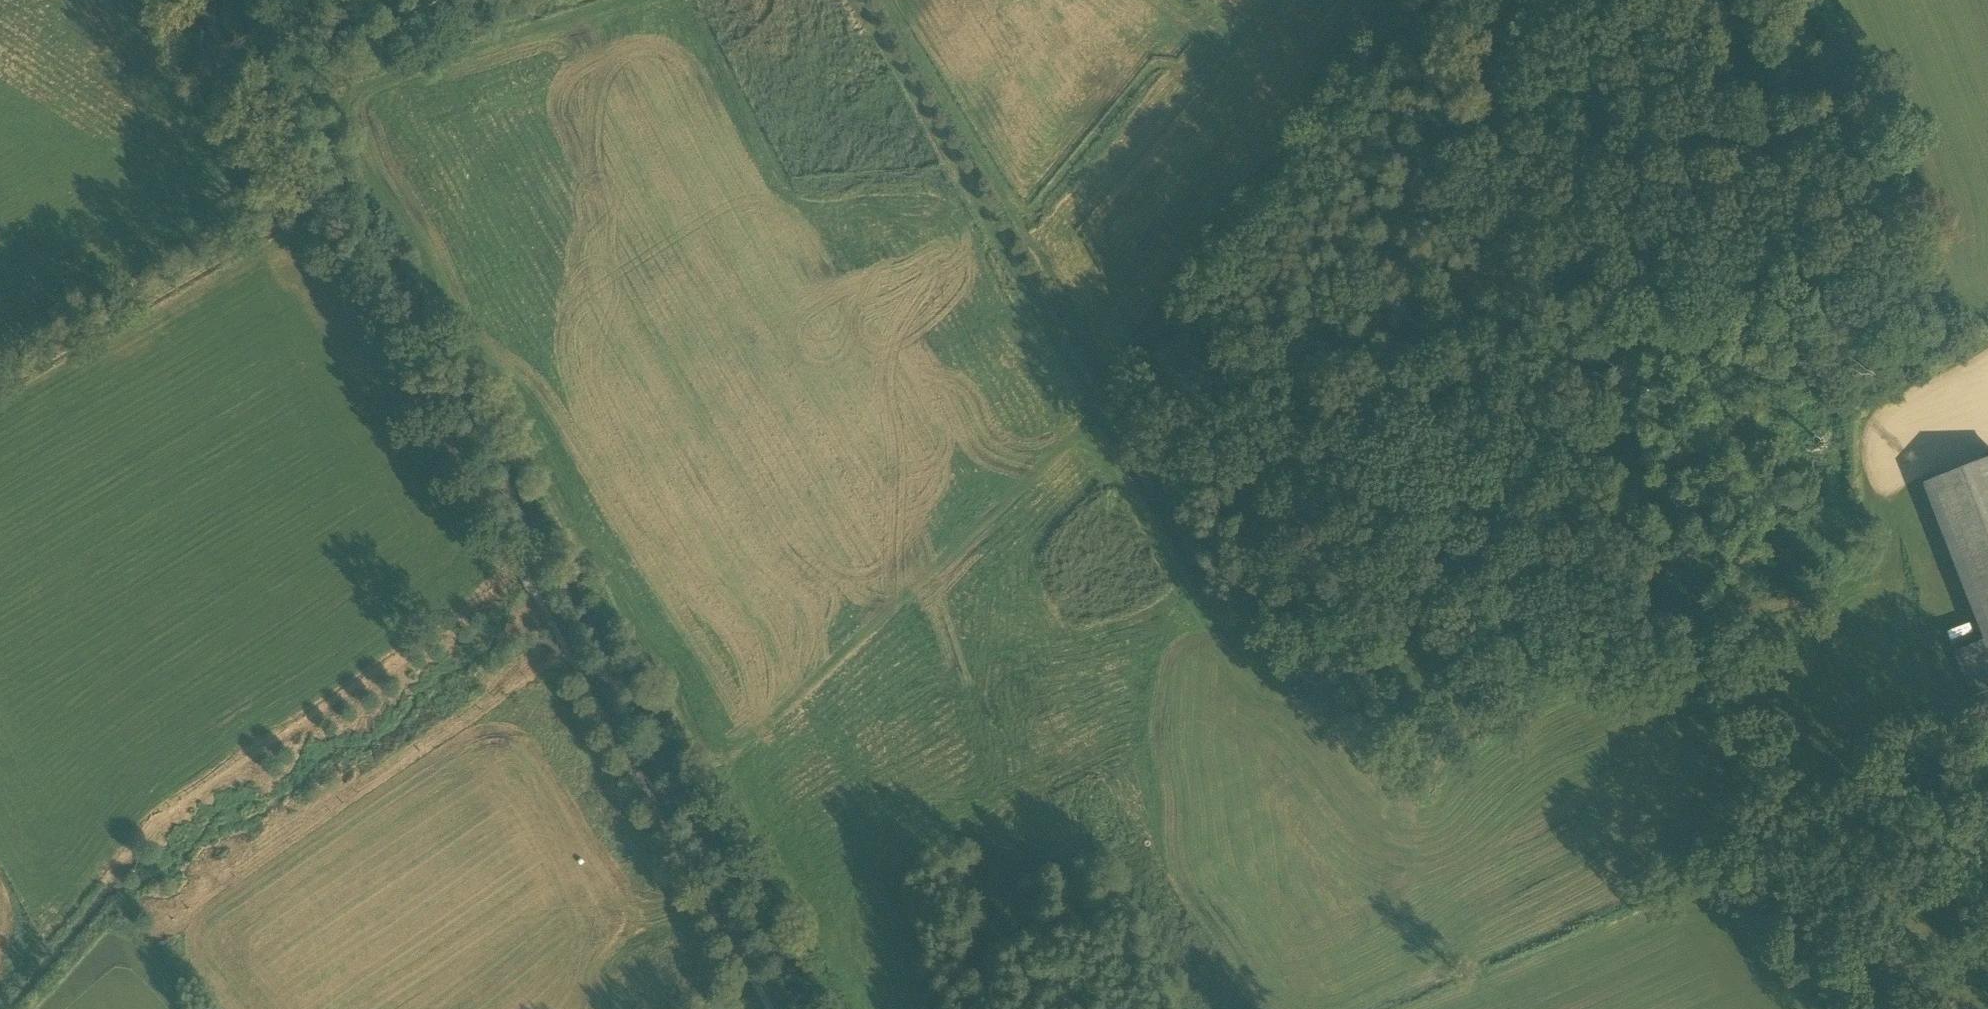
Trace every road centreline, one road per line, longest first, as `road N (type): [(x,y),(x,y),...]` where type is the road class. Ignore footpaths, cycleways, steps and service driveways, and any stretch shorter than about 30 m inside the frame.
road 1 (track): [(312,203),(0,384)]

